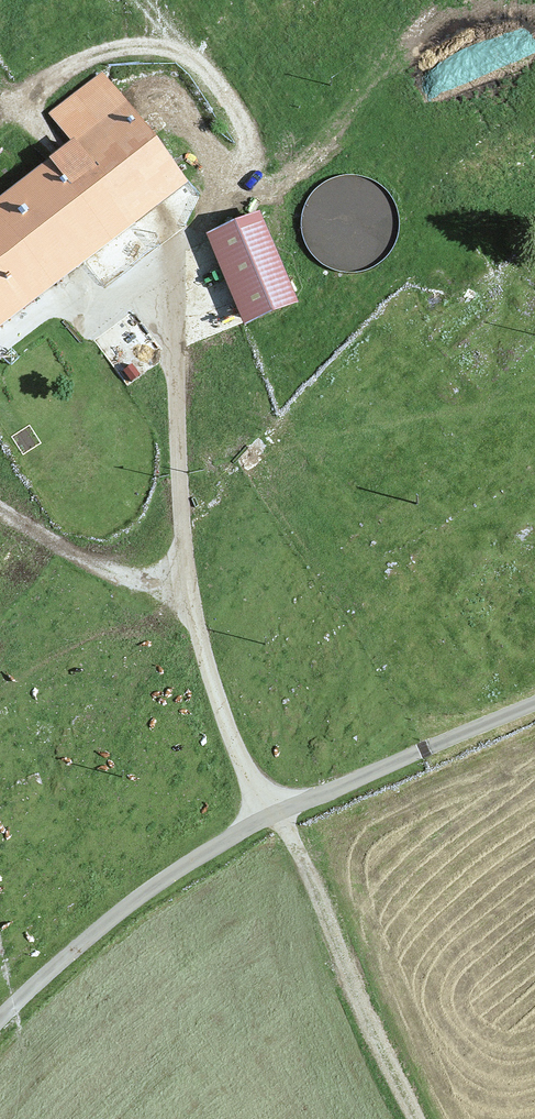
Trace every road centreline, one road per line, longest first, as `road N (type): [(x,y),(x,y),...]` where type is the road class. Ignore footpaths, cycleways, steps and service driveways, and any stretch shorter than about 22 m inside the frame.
road 1 (track): [(443,1118),(326,854),(253,722),(184,554),(88,522),(0,466)]
road 2 (track): [(184,554),(181,241),(260,138),(249,66),(197,21),(128,15),(72,45),(38,76)]
road 3 (unclassified): [(534,698),(362,776),(273,803),(118,911),(0,1023)]

